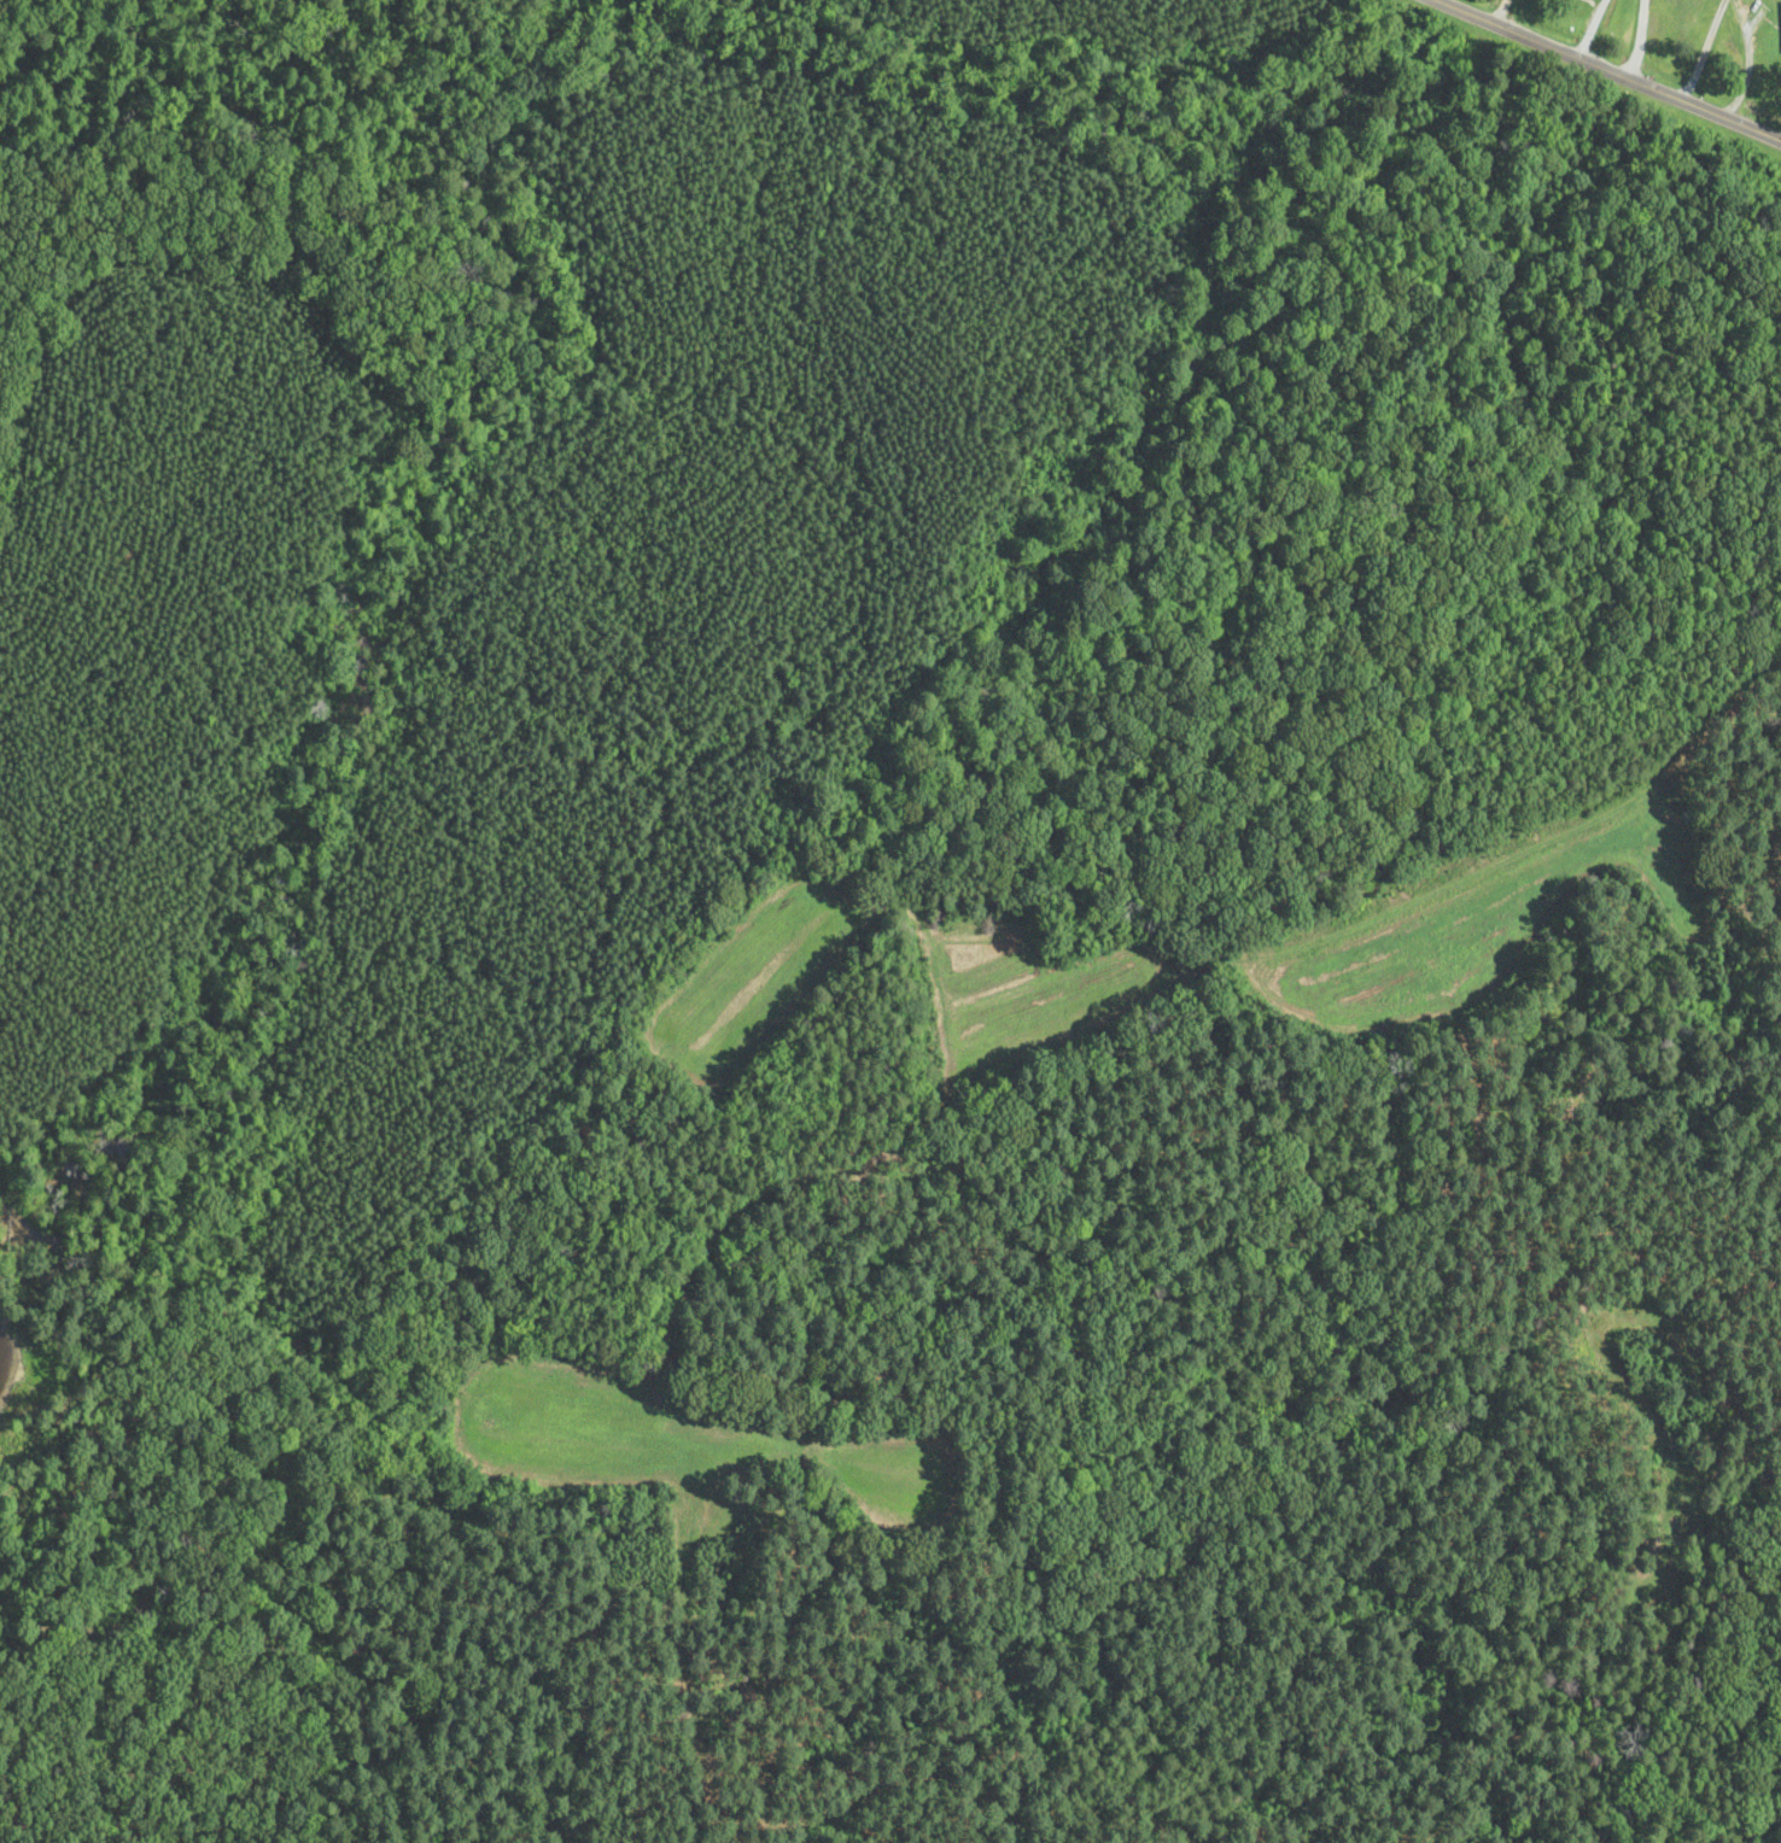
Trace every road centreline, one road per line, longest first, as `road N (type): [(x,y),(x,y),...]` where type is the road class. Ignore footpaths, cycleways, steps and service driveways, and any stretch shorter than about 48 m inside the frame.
road 1 (residential): [(1780,146),(1434,0)]

